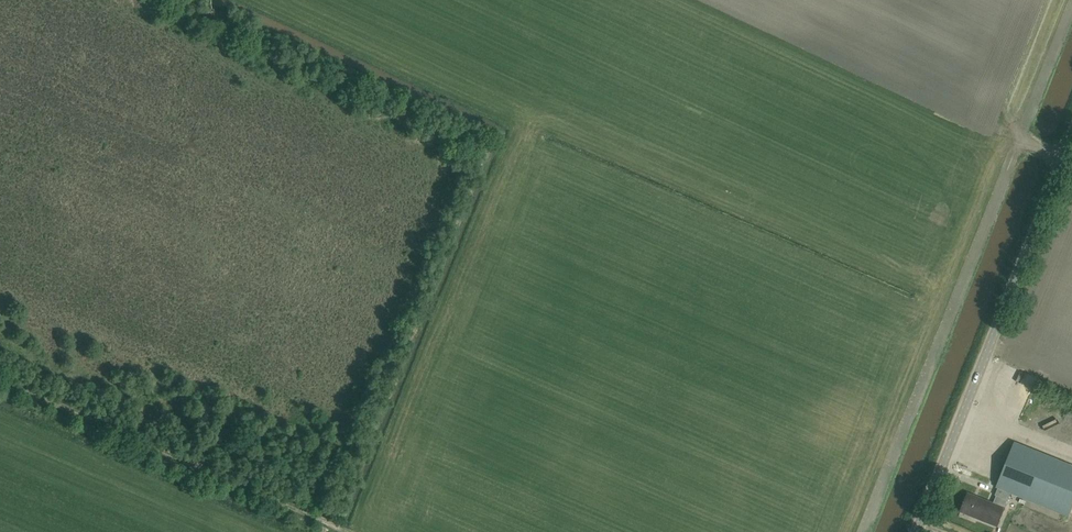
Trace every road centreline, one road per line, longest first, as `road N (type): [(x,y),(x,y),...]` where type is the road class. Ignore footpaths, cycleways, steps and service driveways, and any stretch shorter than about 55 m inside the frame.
road 1 (tertiary): [(916,531),(1071,136)]
road 2 (track): [(341,531),(0,384)]

